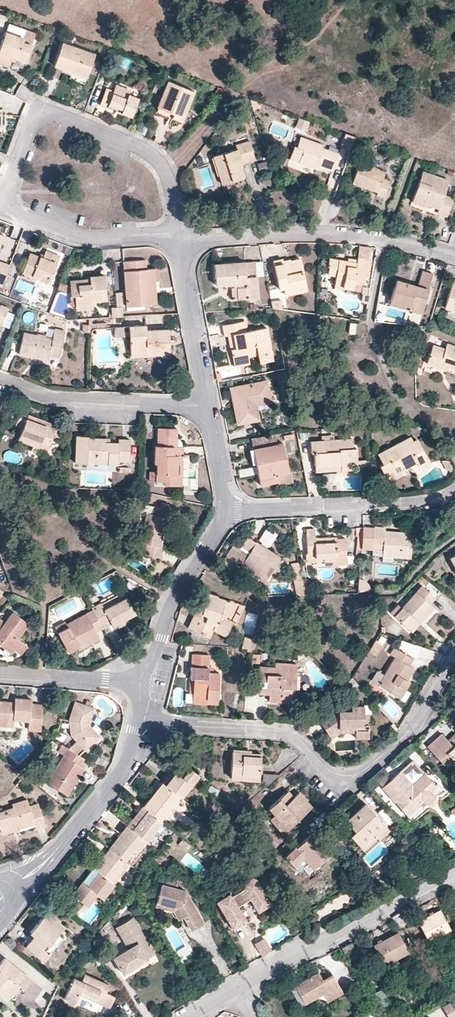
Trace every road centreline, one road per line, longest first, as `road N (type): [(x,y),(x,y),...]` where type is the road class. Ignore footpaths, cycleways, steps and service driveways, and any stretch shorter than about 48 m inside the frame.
road 1 (residential): [(178,233),(169,182),(154,159),(44,116),(30,128),(7,185),(8,205),(22,218),(96,240)]
road 2 (residential): [(454,655),(413,724),(355,773),(330,769),(285,731),(139,718)]
road 3 (residential): [(454,870),(189,1016)]
road 4 (residential): [(179,241),(333,234),(454,256)]
road 5 (residential): [(227,511),(416,502),(454,490)]
road 6 (residential): [(13,886),(46,862),(120,774),(139,718)]
road 7 (residential): [(0,382),(60,402),(207,404)]
road 8 (residential): [(140,683),(169,608),(227,511)]
road 9 (residential): [(207,404),(179,241)]
road 10 (residential): [(140,683),(0,672)]

